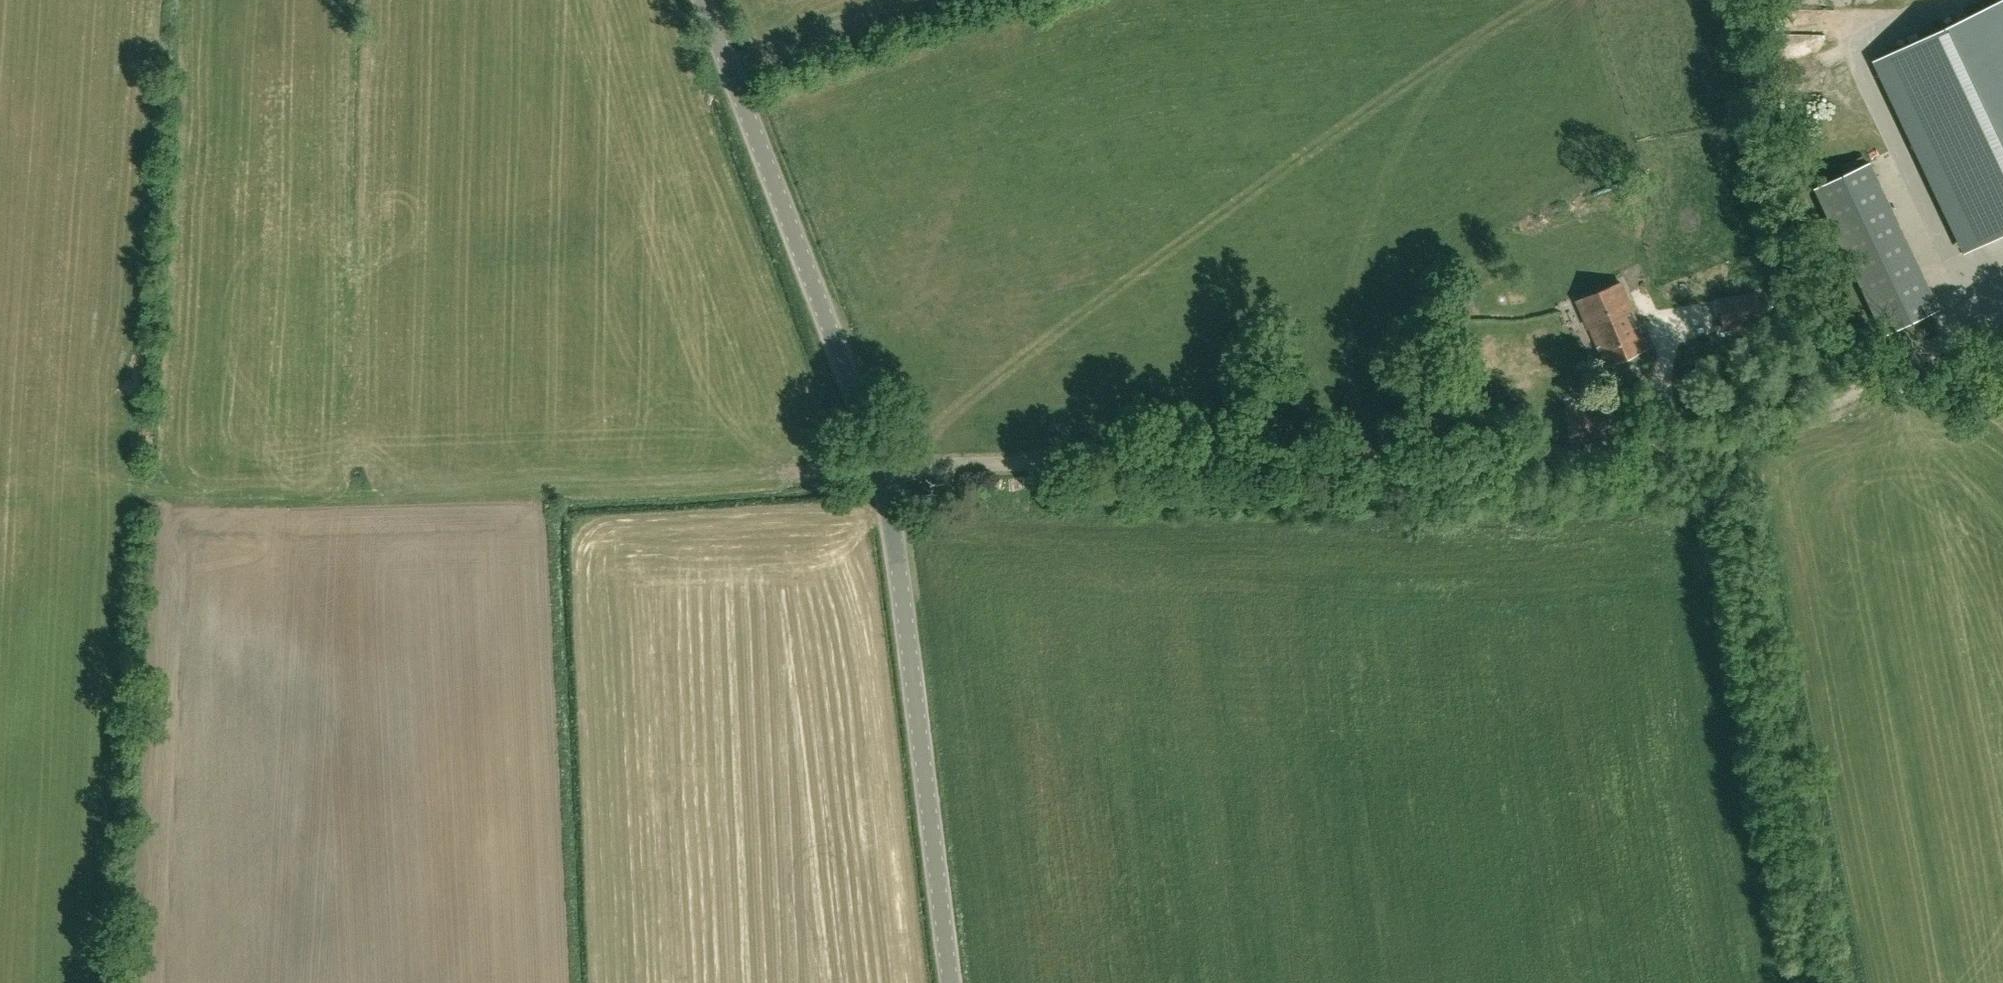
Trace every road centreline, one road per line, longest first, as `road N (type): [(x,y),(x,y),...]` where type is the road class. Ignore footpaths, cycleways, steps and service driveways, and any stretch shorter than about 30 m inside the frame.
road 1 (unclassified): [(950,982),(882,472),(701,0)]

